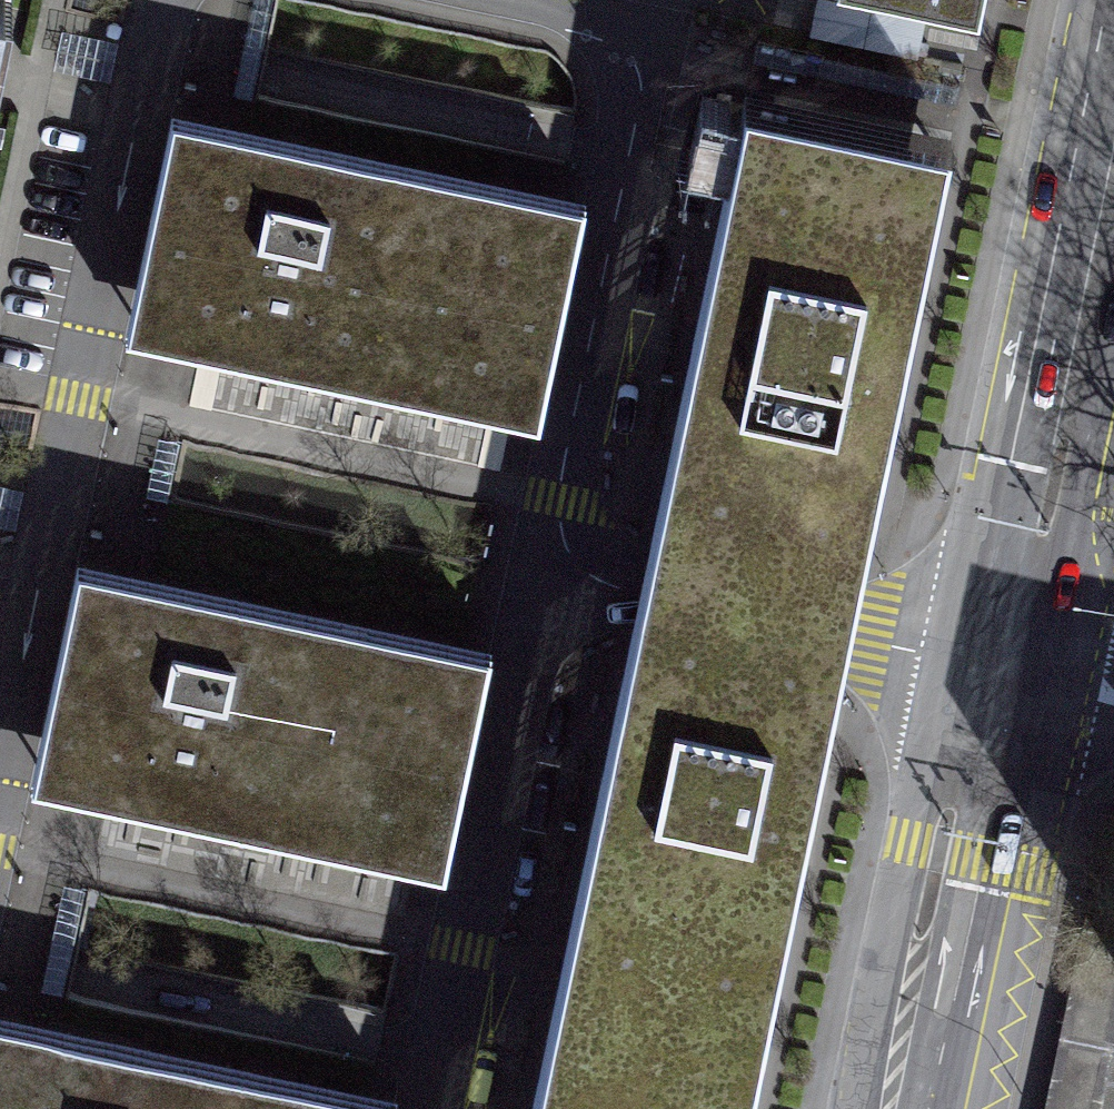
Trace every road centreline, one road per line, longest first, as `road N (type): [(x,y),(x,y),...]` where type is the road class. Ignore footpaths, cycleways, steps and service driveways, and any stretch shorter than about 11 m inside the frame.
road 1 (residential): [(172,0),(0,775)]
road 2 (residential): [(659,47),(583,589)]
road 3 (secondary): [(1113,151),(1003,681)]
road 4 (residential): [(583,589),(468,1108)]
road 5 (secondary): [(1003,681),(914,1108)]
road 6 (residential): [(583,589),(1003,681)]
road 7 (residential): [(659,47),(429,0)]

